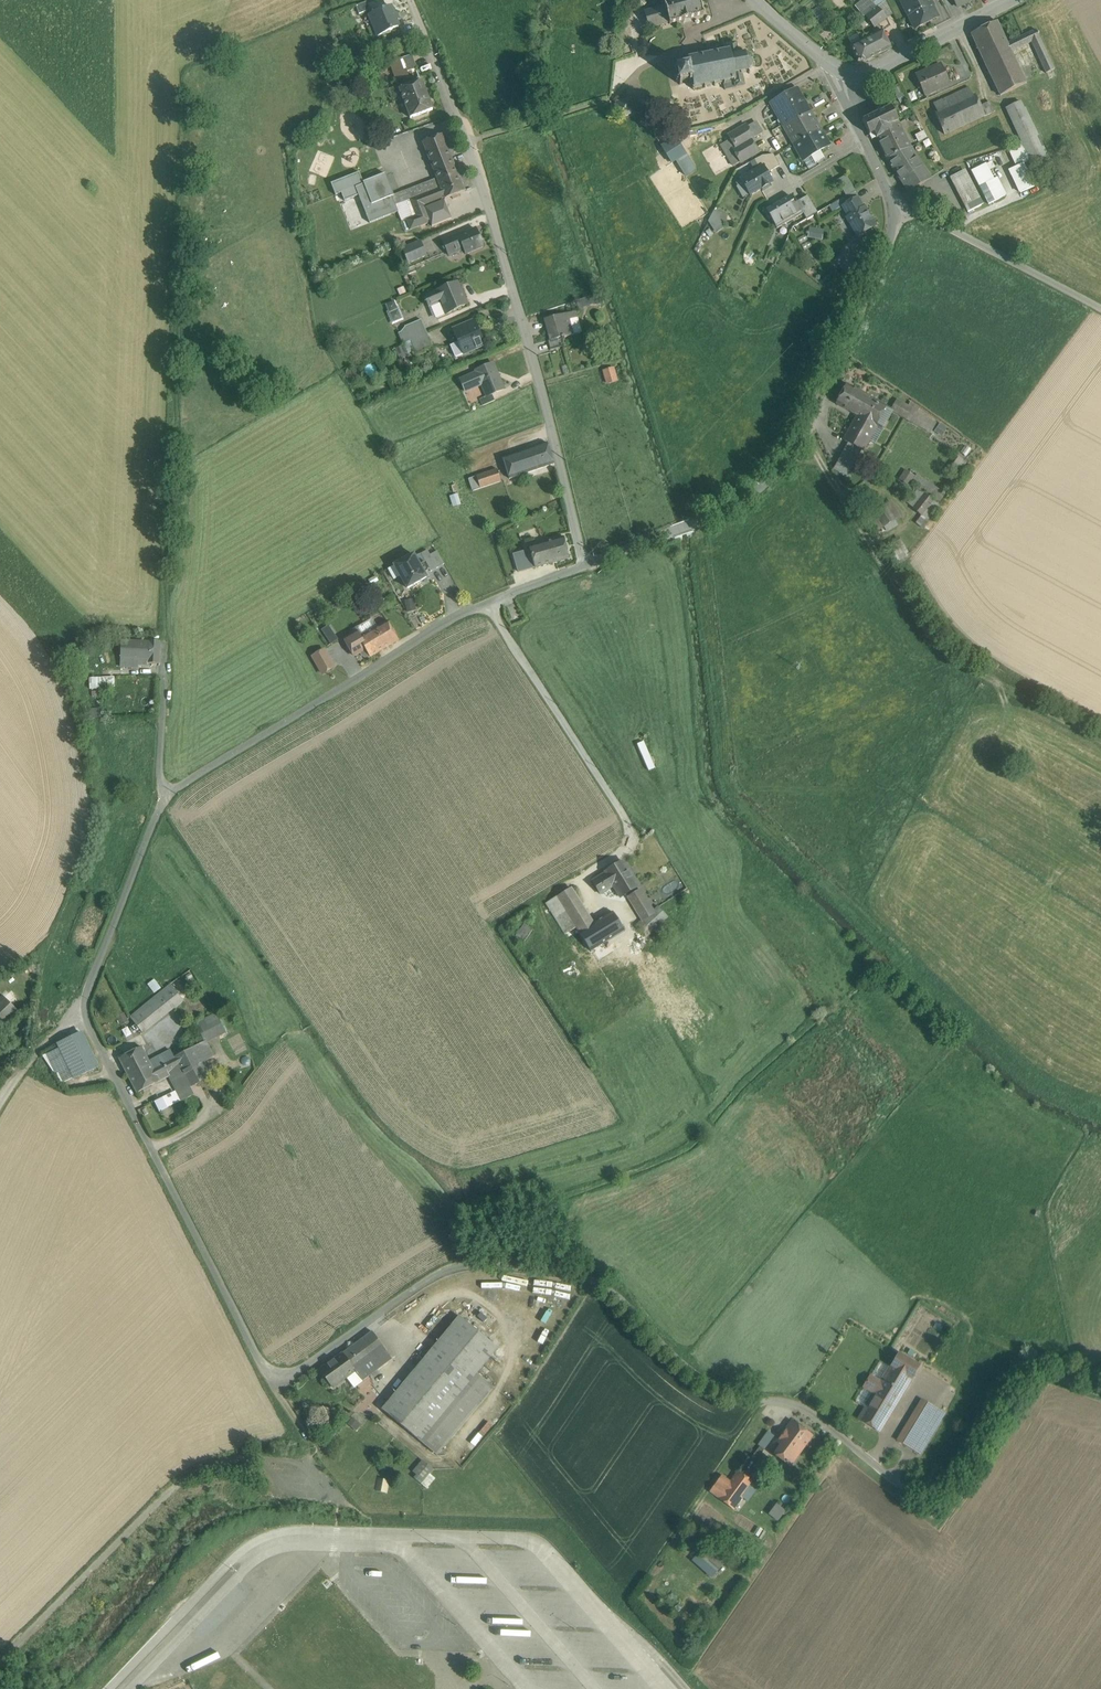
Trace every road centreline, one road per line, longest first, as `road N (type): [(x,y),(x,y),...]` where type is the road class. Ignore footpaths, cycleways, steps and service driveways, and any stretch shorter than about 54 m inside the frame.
road 1 (unclassified): [(85,1014),(259,1359),(277,1379),(292,1376),(431,1277),(481,1260),(571,1269),(597,1280),(687,1369),(721,1390),(797,1408),(897,1487),(946,1482),(1014,1371),(1100,1396)]
road 2 (unclassified): [(587,565),(425,634),(169,794),(155,813),(85,1014)]
road 3 (residential): [(587,565),(488,192),(412,0)]
road 4 (unclassified): [(894,206),(871,292),(793,456),(738,505),(587,565)]
road 5 (unclassified): [(0,1661),(178,1484),(246,1457),(303,1460)]
road 6 (unclassified): [(1100,307),(920,212),(894,206)]
road 7 (tertiary): [(844,73),(880,69),(1012,0)]
road 8 (unclassified): [(844,73),(848,105),(894,206)]

